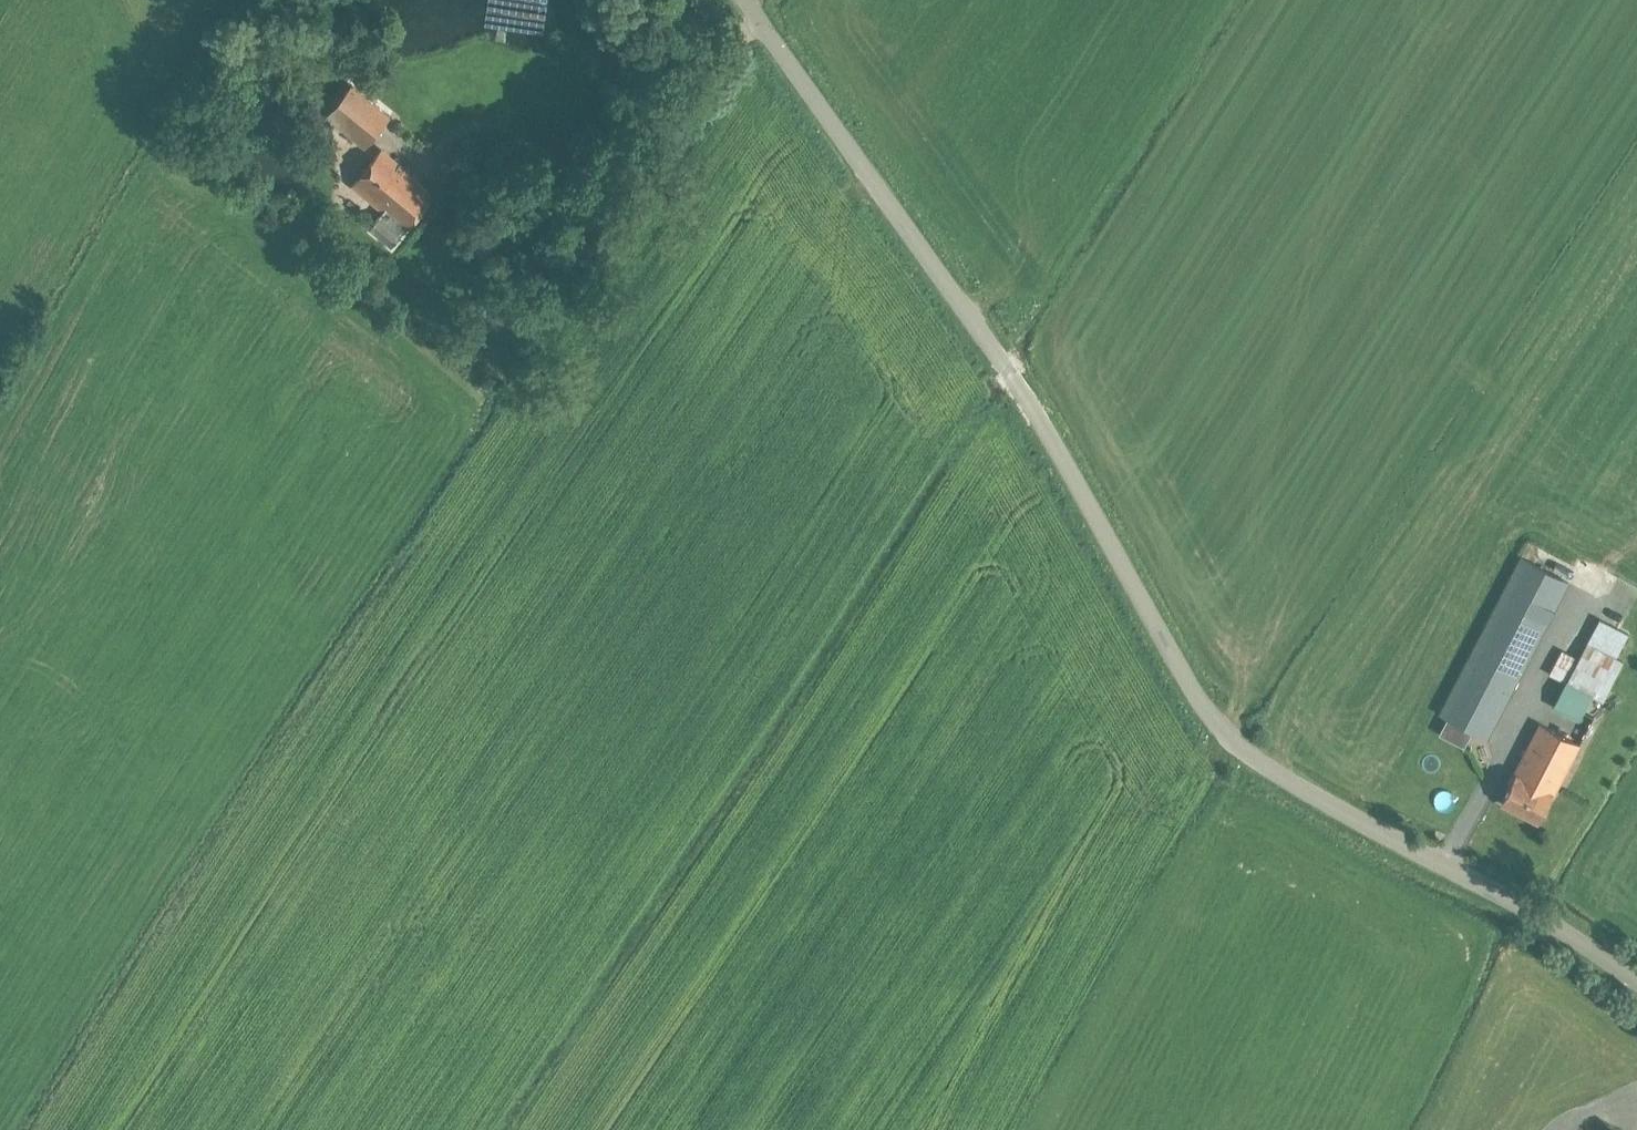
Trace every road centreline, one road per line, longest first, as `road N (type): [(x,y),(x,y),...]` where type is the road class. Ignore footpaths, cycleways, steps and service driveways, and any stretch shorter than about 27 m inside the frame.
road 1 (unclassified): [(1636,983),(1533,912),(1280,776),(1226,732),(1188,682),(1019,388),(747,0)]

